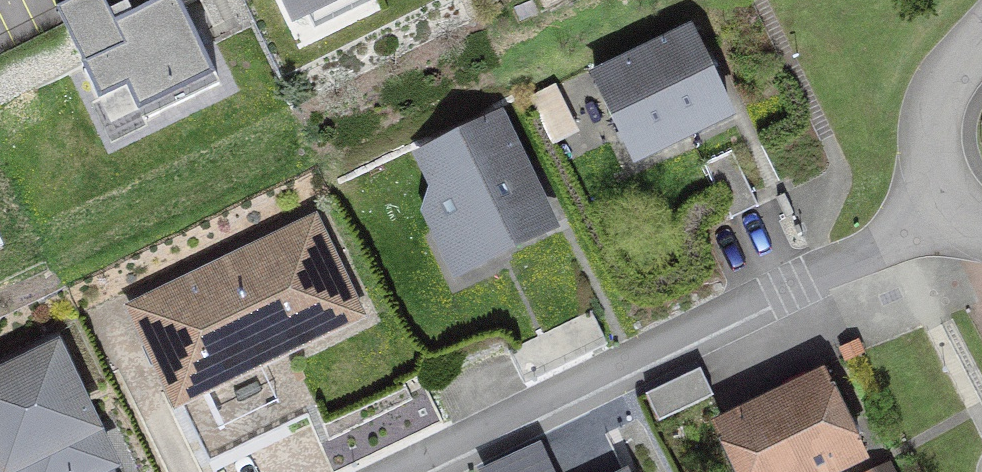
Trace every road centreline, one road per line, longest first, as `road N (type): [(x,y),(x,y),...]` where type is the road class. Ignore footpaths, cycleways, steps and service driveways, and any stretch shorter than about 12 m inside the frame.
road 1 (residential): [(952,208),(409,471)]
road 2 (residential): [(981,44),(948,84),(935,128),(936,167),(952,208)]

